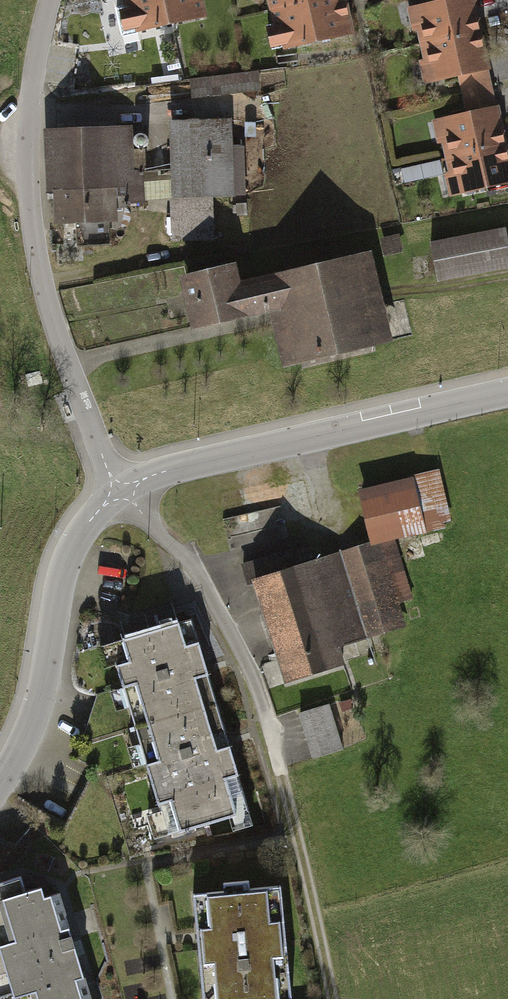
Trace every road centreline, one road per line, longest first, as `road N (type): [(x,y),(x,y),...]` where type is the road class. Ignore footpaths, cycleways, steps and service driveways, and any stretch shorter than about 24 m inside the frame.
road 1 (residential): [(51,0),(29,110),(29,200),(41,277),(68,364),(121,489)]
road 2 (residential): [(121,489),(236,453),(507,392)]
road 3 (residential): [(0,780),(38,702),(60,581),(75,543),(121,489)]
road 4 (residential): [(121,489),(193,564),(239,653),(270,762)]
road 5 (track): [(270,762),(333,998)]

